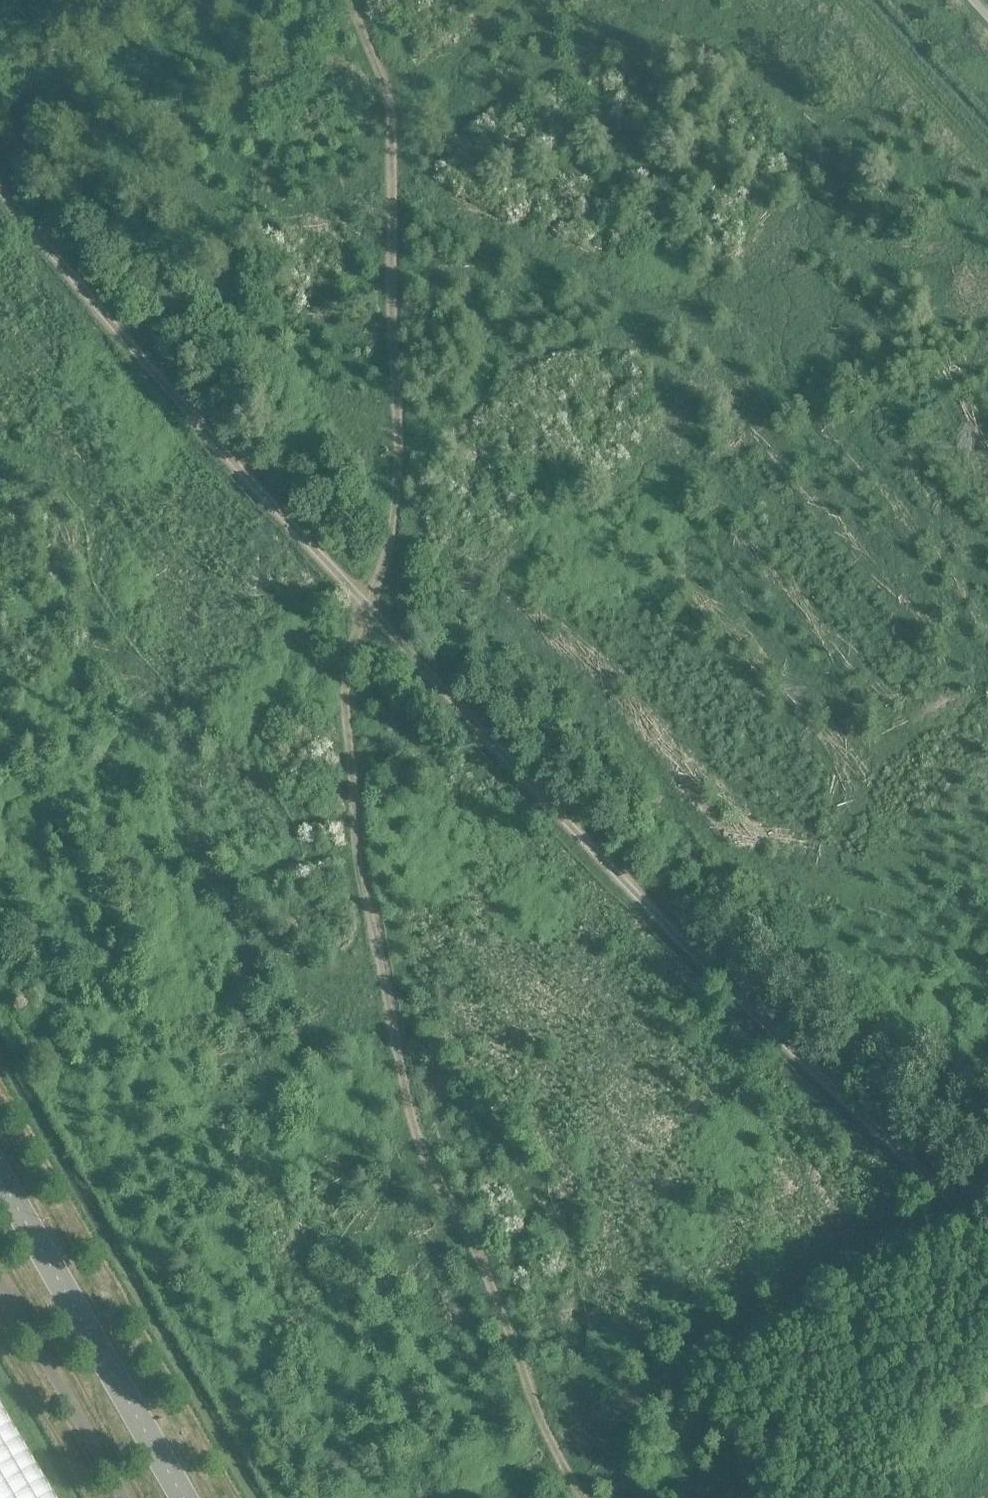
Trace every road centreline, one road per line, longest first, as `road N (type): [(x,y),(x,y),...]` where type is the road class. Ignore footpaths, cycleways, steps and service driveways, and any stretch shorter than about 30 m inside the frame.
road 1 (tertiary): [(189,1497),(0,1169)]

